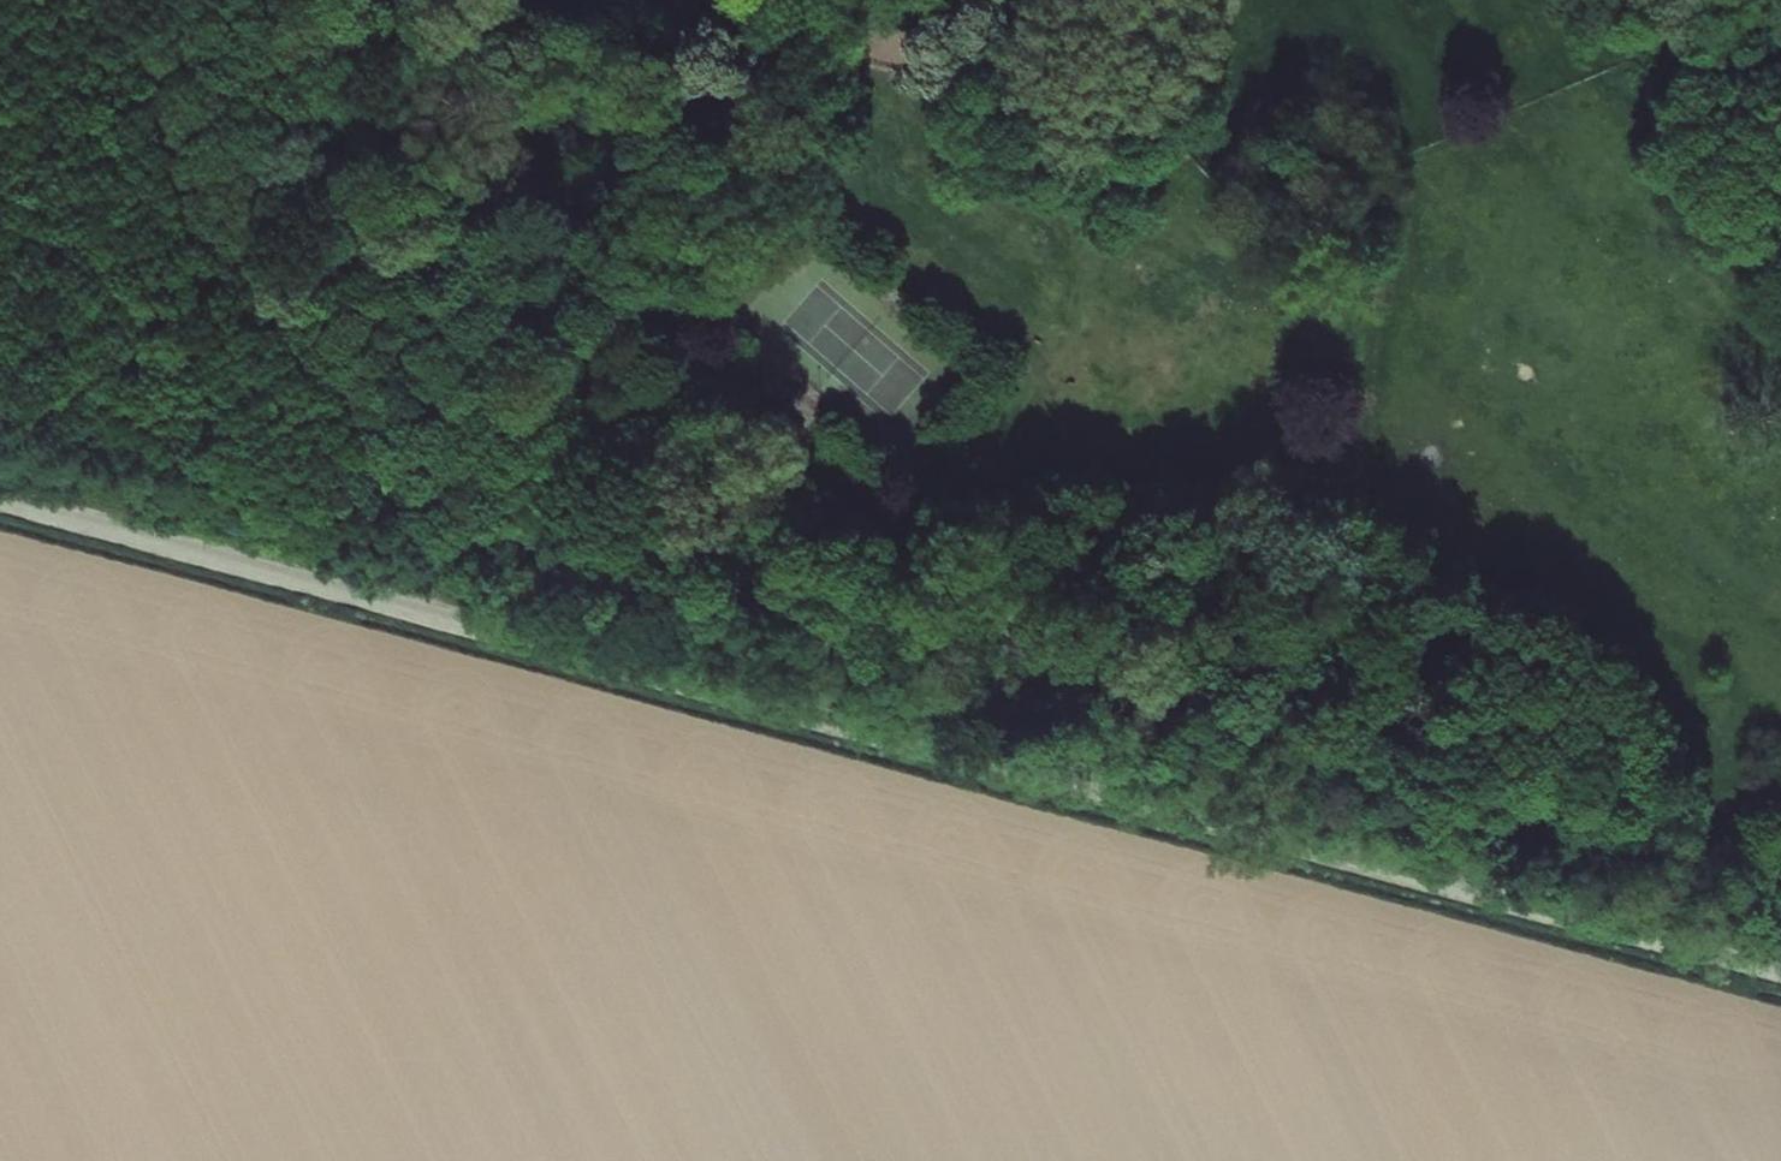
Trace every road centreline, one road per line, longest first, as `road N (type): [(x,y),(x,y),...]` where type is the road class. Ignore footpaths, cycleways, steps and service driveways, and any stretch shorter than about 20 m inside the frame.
road 1 (unclassified): [(0,497),(1780,971)]

